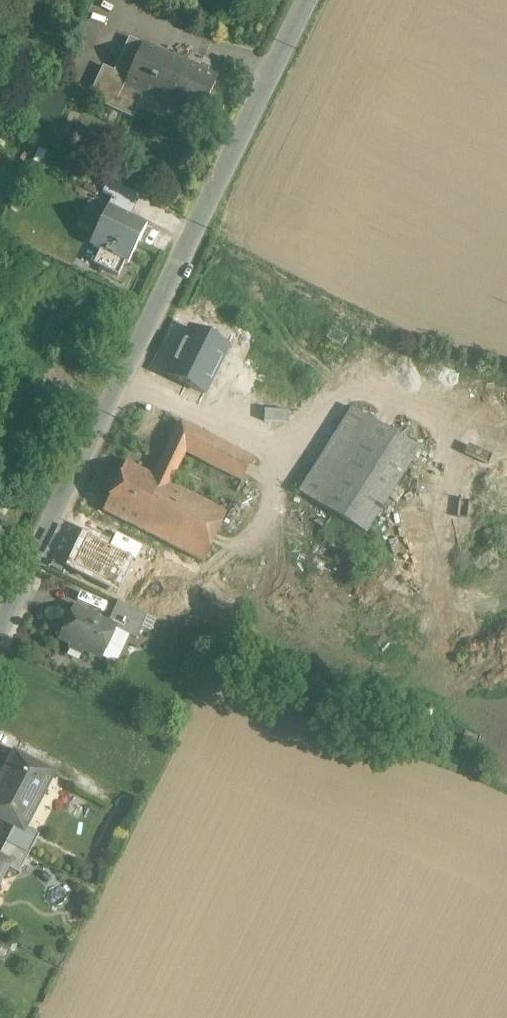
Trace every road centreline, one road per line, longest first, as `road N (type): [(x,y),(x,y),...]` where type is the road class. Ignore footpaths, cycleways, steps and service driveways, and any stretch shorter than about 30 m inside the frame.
road 1 (unclassified): [(309,0),(0,635)]

